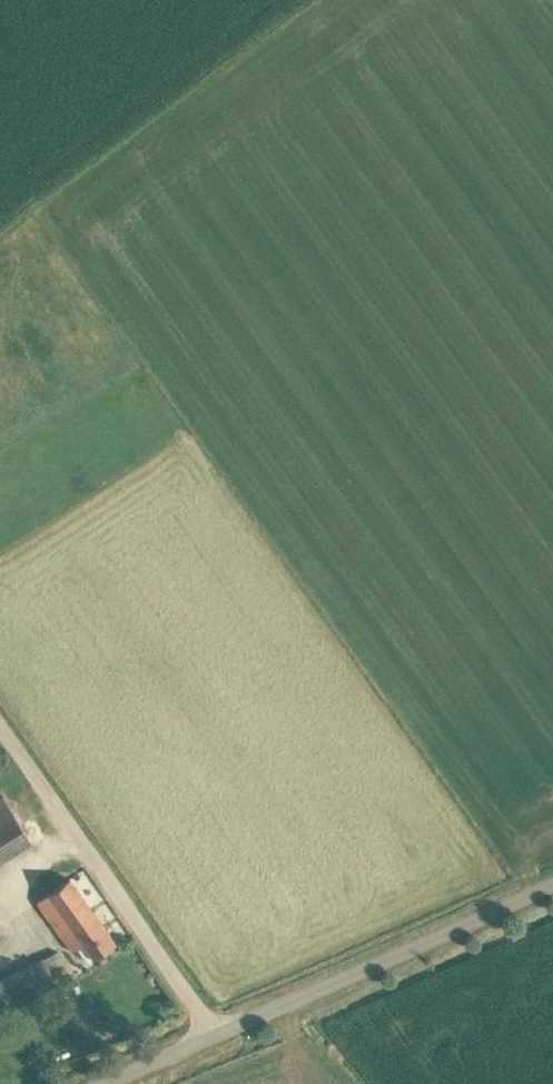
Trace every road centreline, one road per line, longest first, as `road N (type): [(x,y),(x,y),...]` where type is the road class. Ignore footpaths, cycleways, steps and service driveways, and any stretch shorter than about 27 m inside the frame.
road 1 (unclassified): [(202,1040),(552,875)]
road 2 (unclassified): [(202,1040),(0,751)]

